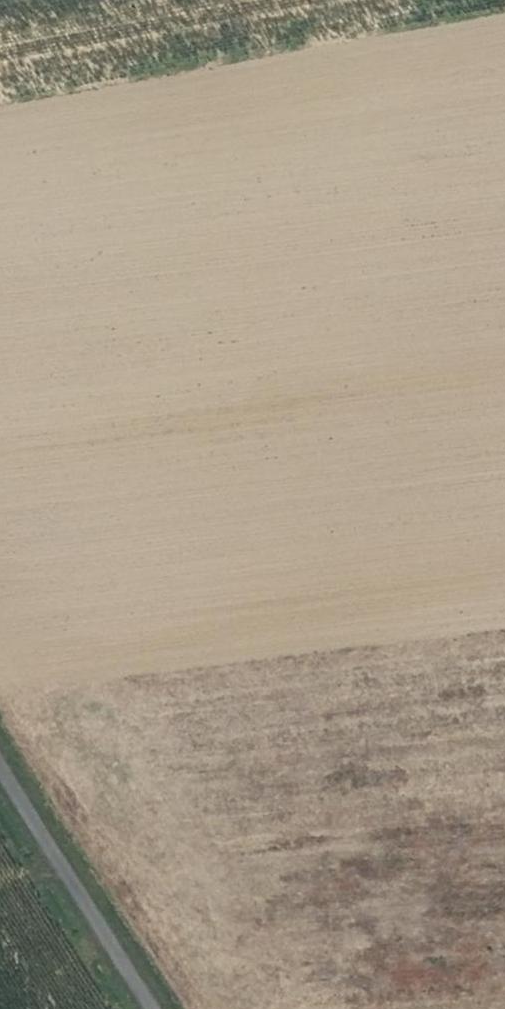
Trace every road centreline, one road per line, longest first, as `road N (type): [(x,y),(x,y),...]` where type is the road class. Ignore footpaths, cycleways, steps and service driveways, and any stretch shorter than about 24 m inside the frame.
road 1 (residential): [(154,1008),(0,762)]

